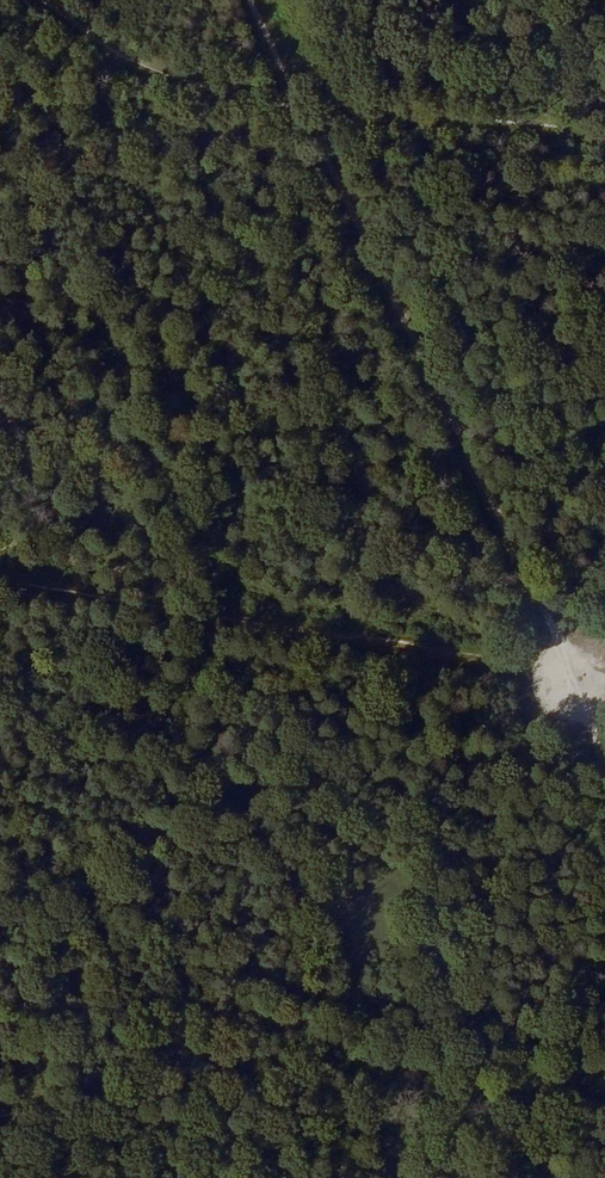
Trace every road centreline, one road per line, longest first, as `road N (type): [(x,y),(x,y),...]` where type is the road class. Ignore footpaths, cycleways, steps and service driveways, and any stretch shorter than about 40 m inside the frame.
road 1 (track): [(255,0),(546,587),(604,793)]
road 2 (track): [(0,584),(604,691)]
road 3 (track): [(311,115),(234,99),(119,55),(44,0)]

